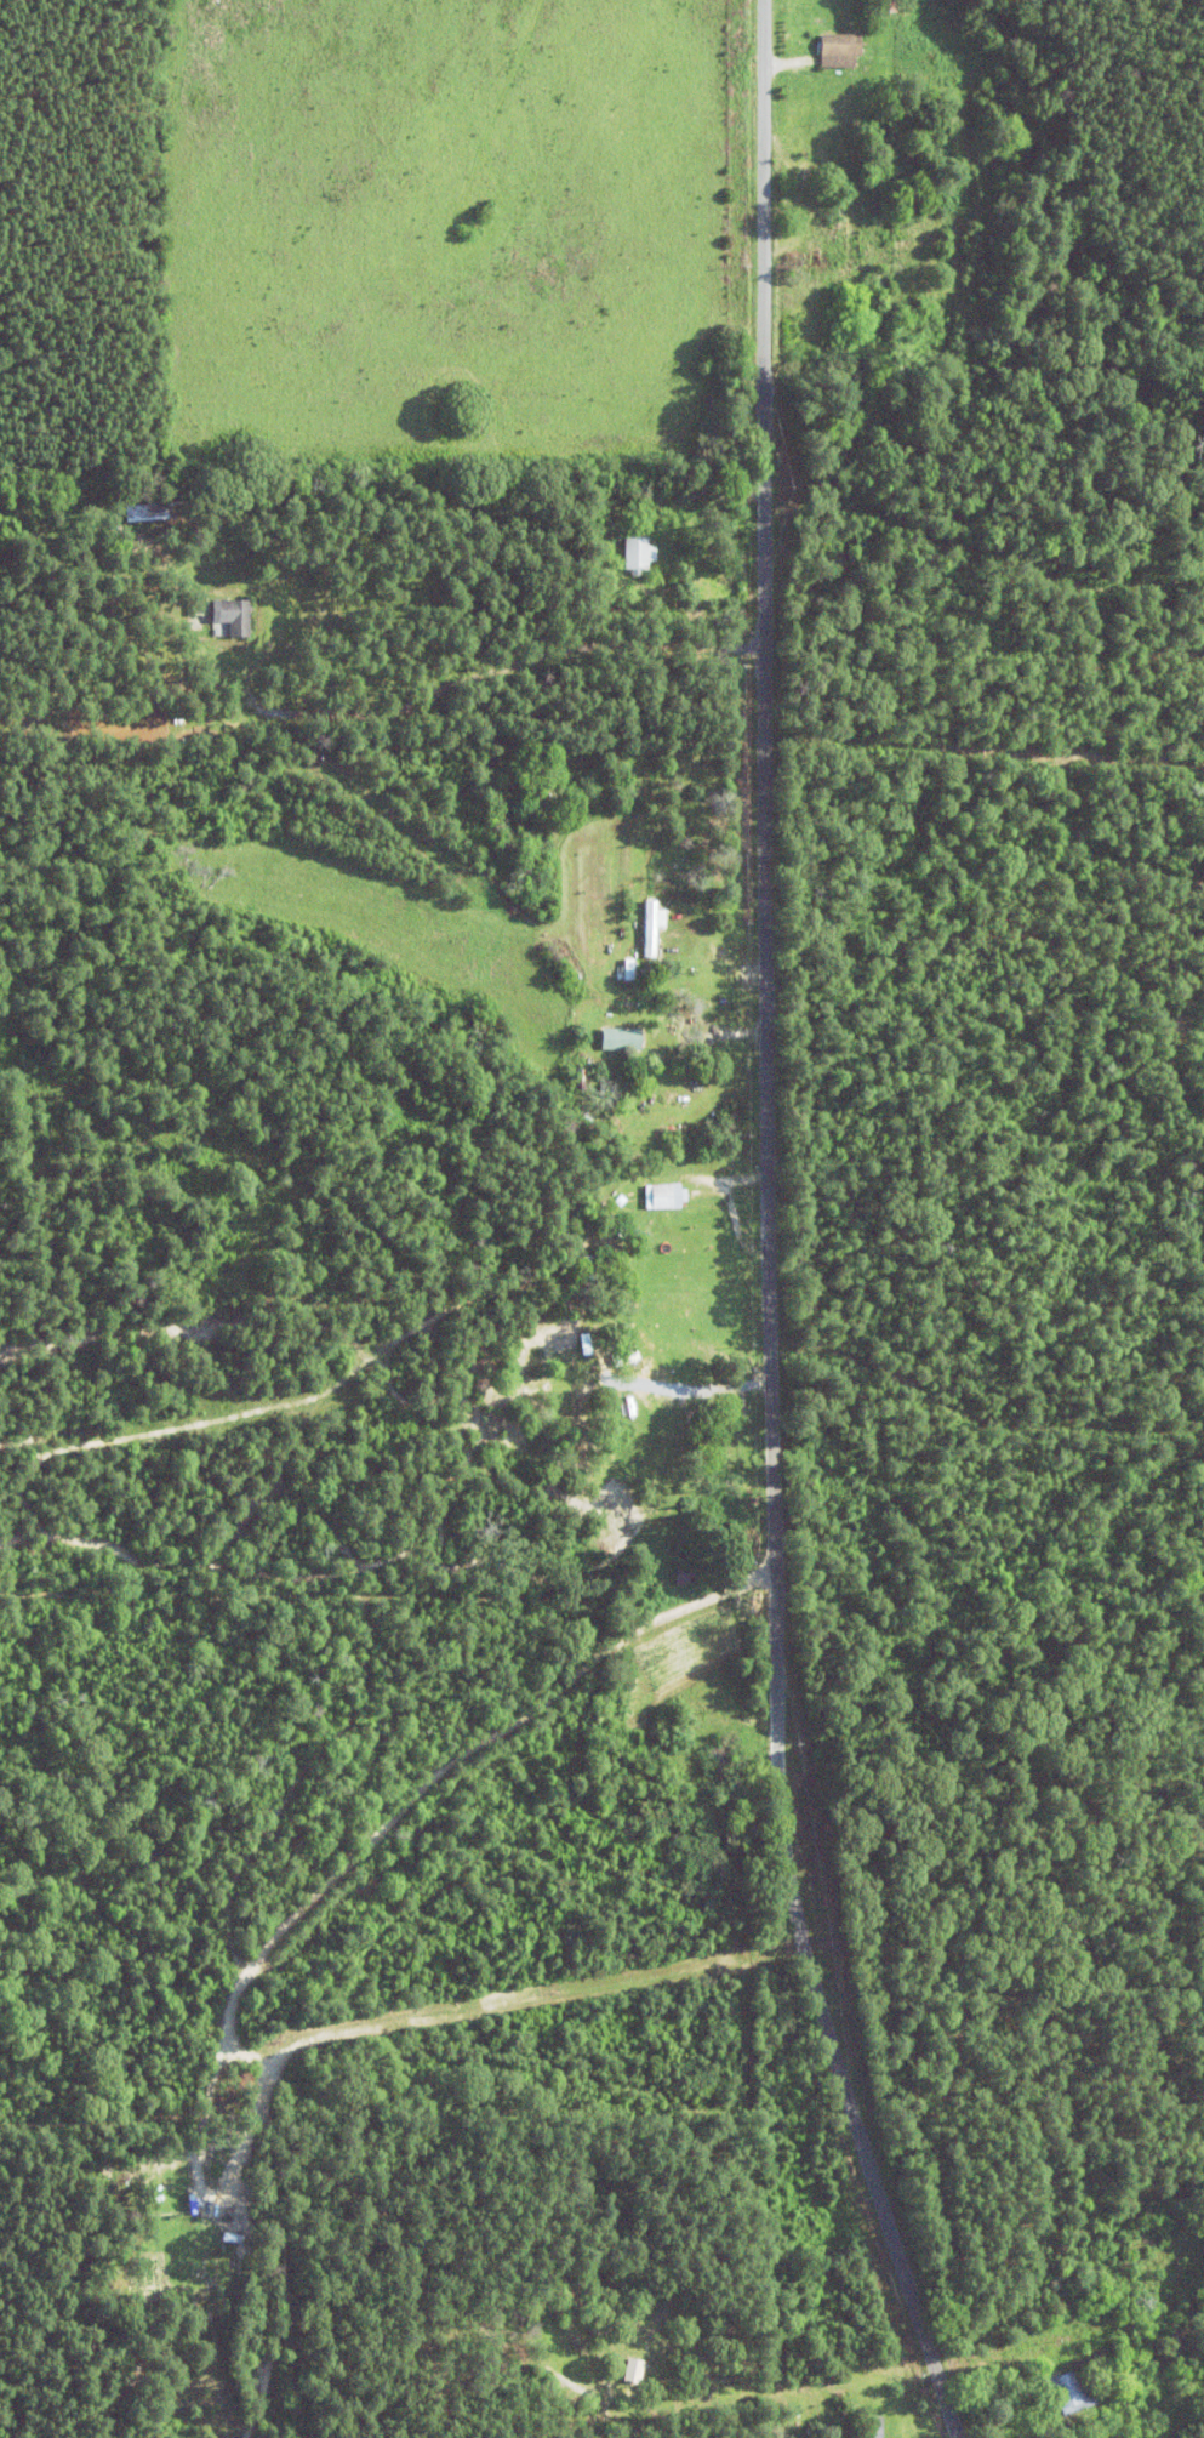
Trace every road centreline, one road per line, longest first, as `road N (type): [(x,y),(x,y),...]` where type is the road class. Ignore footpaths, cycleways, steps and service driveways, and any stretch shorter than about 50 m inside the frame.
road 1 (tertiary): [(956,2437),(892,2194),(874,2188),(868,2109),(844,2029),(789,1694),(759,1145),(761,0)]
road 2 (residential): [(783,1589),(627,1664),(400,1830),(236,2010),(210,2177),(218,2330)]

